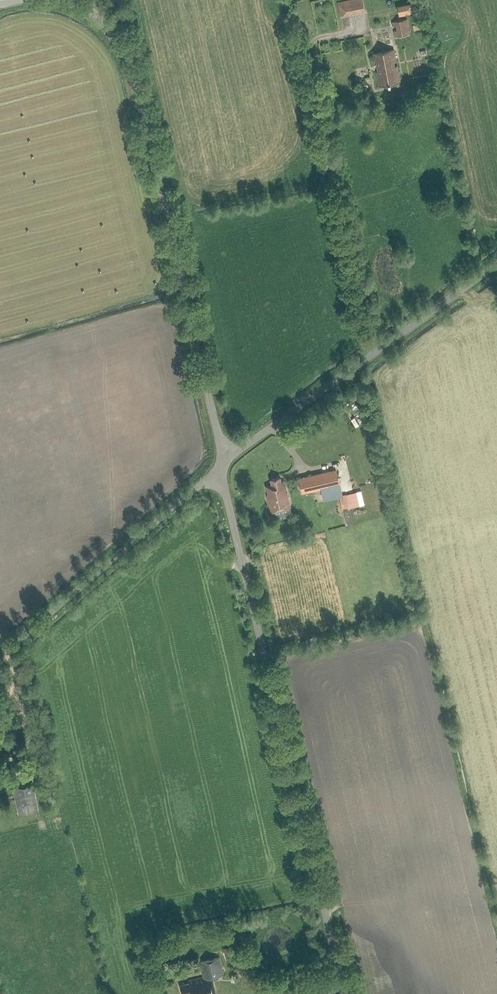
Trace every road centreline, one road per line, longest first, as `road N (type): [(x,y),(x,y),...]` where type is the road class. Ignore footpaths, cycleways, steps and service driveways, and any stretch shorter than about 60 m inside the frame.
road 1 (unclassified): [(345,993),(221,466)]
road 2 (unclassified): [(221,466),(127,55),(89,13),(56,0)]
road 3 (unclassified): [(221,466),(496,261)]
road 4 (unclassified): [(0,650),(221,466)]

